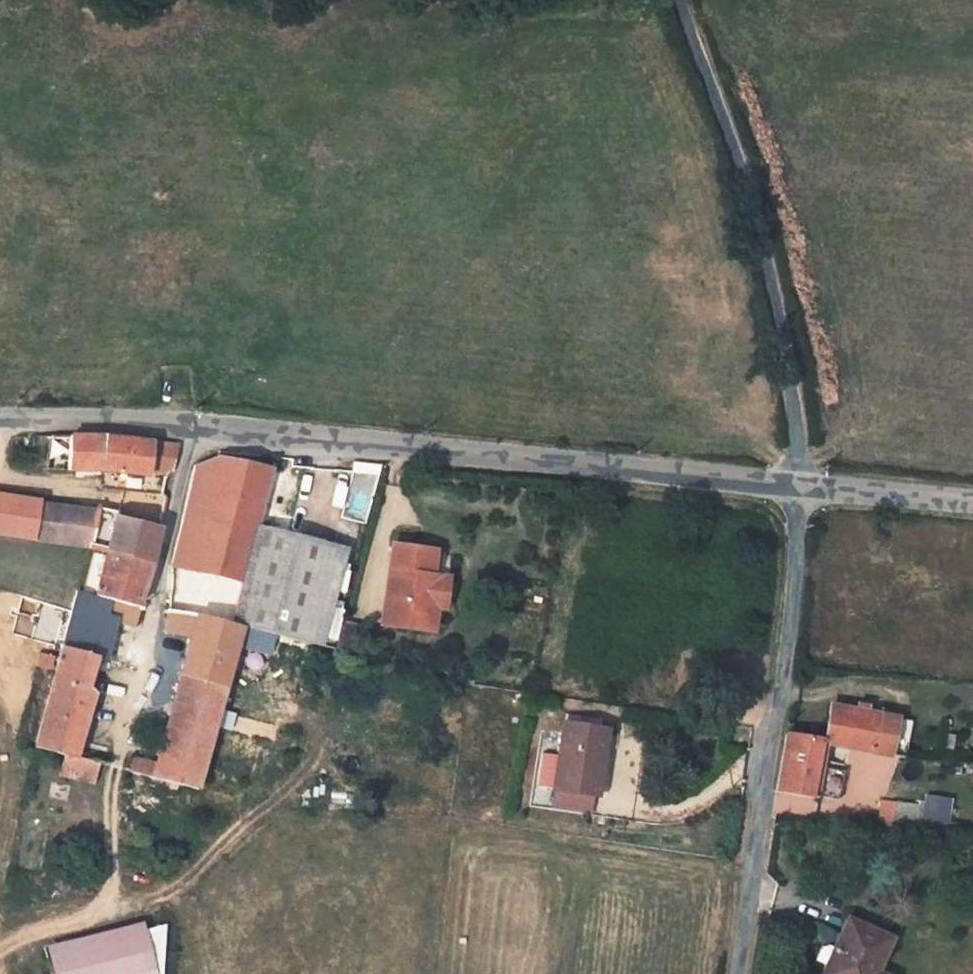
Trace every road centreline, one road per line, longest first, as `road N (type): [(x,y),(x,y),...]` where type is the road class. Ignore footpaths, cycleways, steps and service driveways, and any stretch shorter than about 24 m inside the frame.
road 1 (unclassified): [(799,487),(197,422)]
road 2 (residential): [(682,0),(736,140),(782,315),(799,487)]
road 3 (residential): [(728,973),(762,731),(781,662),(799,487)]
road 4 (track): [(0,951),(26,934),(103,913),(114,856),(111,765)]
road 5 (unclassified): [(197,422),(0,420)]
road 6 (residential): [(197,422),(156,606)]
road 7 (unclassified): [(972,504),(799,487)]

